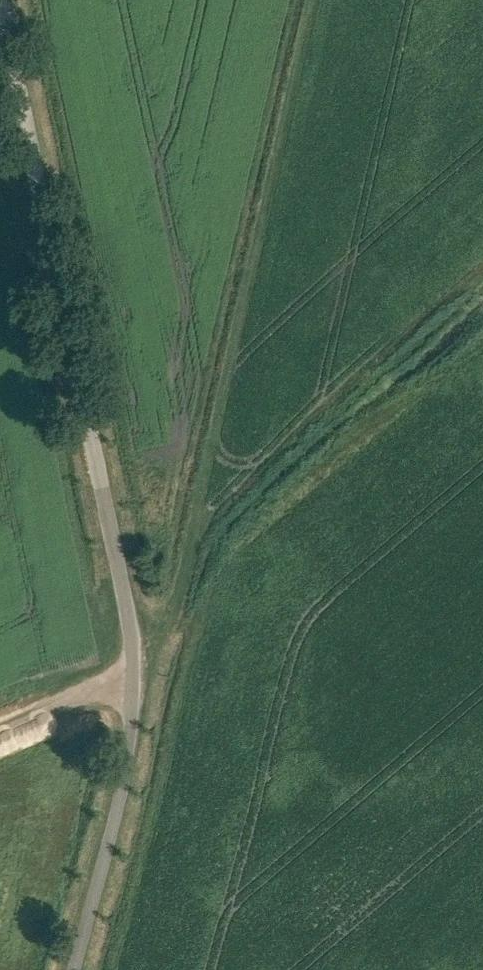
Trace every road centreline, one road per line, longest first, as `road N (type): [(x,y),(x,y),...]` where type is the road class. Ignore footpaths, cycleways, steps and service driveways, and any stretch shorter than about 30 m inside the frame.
road 1 (unclassified): [(72,969),(133,739),(131,635),(0,3)]
road 2 (track): [(322,0),(219,438),(159,638),(133,671)]
road 3 (track): [(0,733),(133,671)]

